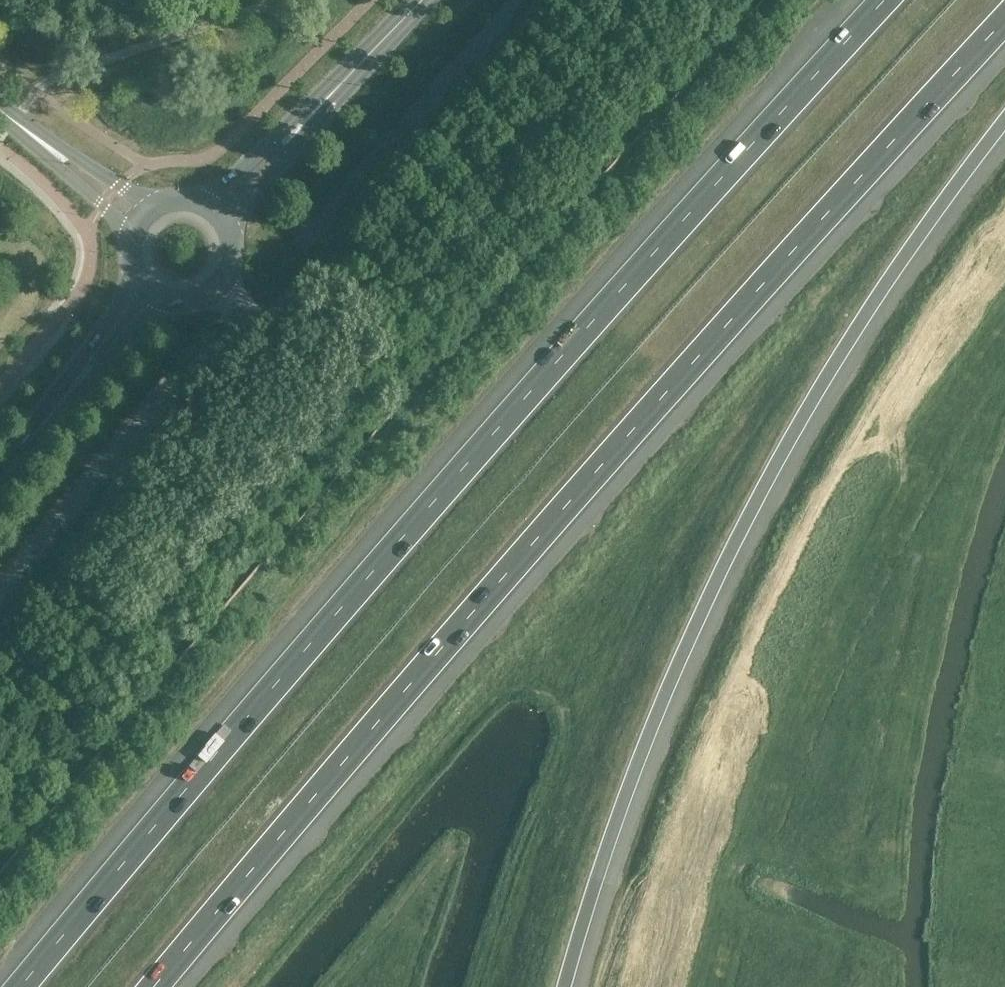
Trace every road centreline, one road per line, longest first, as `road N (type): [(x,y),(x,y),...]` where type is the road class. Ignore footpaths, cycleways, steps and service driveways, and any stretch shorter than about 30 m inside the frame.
road 1 (motorway): [(889,0),(597,316),(22,986)]
road 2 (motorway): [(161,986),(682,367),(1004,23)]
road 3 (motorway): [(567,986),(643,754),(715,586),(828,373),(1004,120)]
road 4 (tertiary): [(304,118),(422,0)]
road 5 (tertiary): [(227,223),(288,151),(304,118)]
road 6 (tertiary): [(304,118),(272,135),(205,201)]
road 7 (tertiary): [(48,145),(61,169),(134,234)]
road 8 (tertiary): [(0,475),(77,378)]
road 9 (tertiary): [(140,272),(77,378)]
road 10 (tertiary): [(77,378),(164,292)]
road 11 (tertiary): [(152,206),(48,145)]

